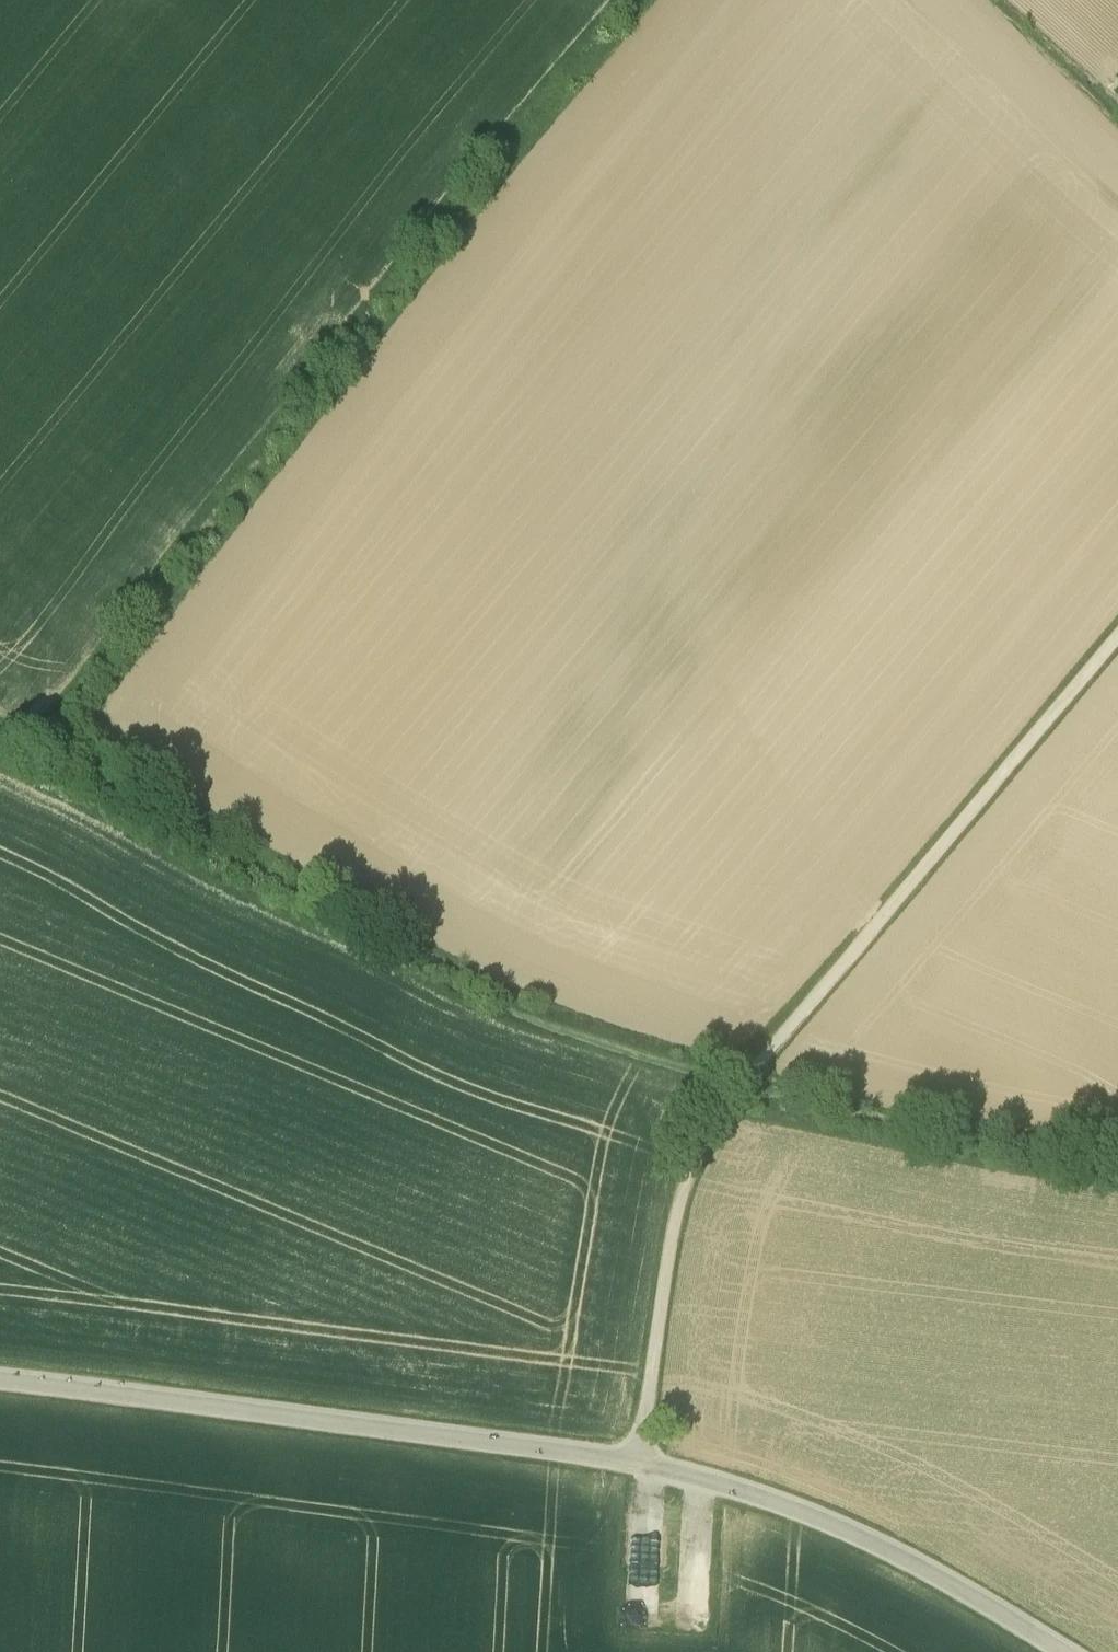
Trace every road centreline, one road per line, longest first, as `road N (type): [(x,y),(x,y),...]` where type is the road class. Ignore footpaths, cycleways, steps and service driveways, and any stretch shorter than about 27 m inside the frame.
road 1 (unclassified): [(641,1464),(672,1235),(713,1127),(1117,634)]
road 2 (unclassified): [(641,1464),(0,1380)]
road 3 (unclassified): [(1064,1651),(836,1527),(758,1495),(641,1464)]

